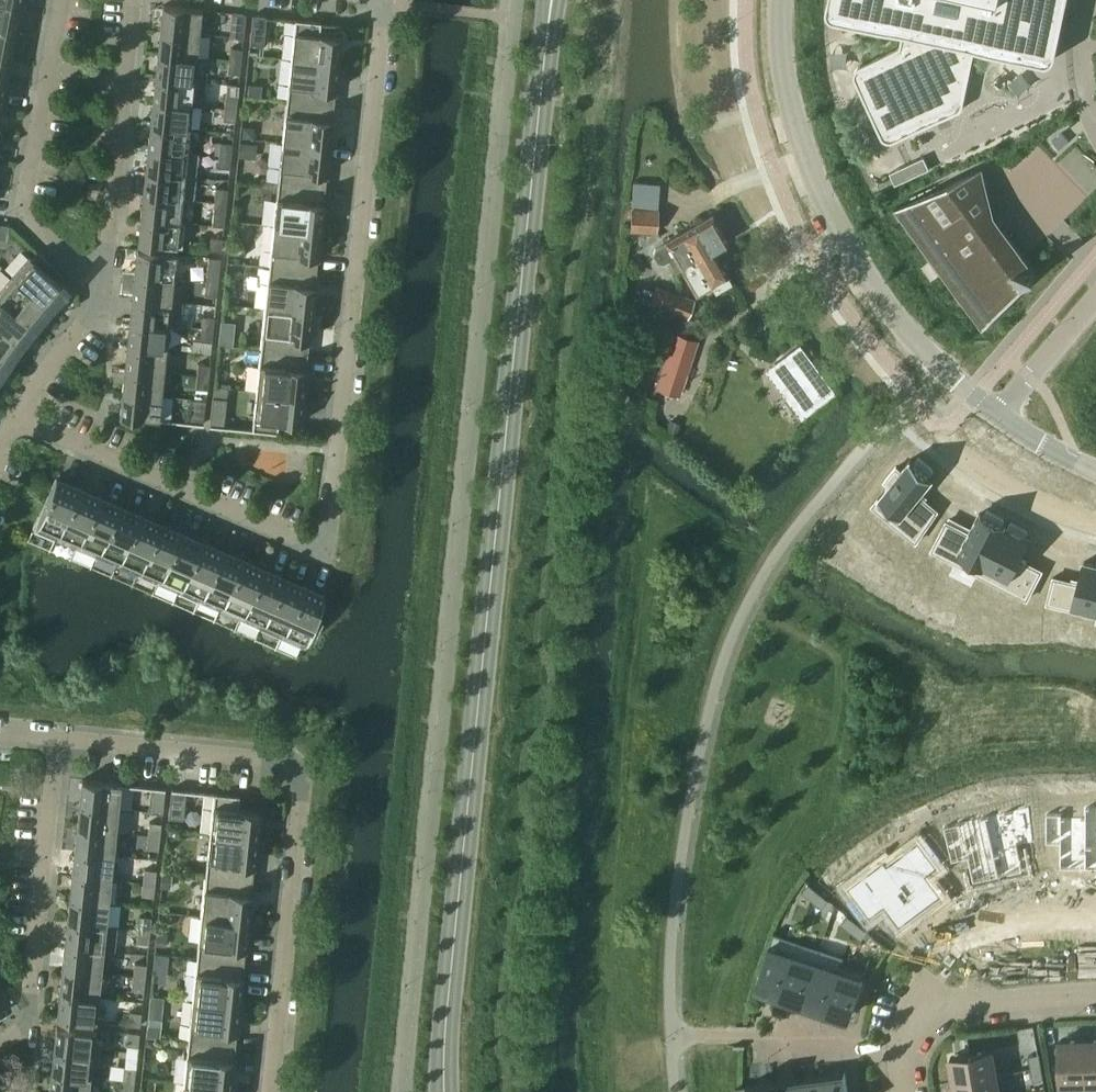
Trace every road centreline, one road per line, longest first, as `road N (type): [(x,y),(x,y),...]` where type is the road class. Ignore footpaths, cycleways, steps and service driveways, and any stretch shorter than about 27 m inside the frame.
road 1 (secondary): [(552,0),(445,1091)]
road 2 (residential): [(385,0),(326,542),(313,545),(18,416)]
road 3 (residential): [(269,1091),(300,800),(294,773),(267,761),(58,739)]
road 4 (unclassified): [(997,416),(918,346),(845,240),(792,114),(781,0)]
road 5 (residential): [(62,0),(23,214),(105,295)]
road 6 (residential): [(58,739),(30,1003),(23,1028),(0,1041)]
road 7 (residential): [(105,295),(134,0)]
road 8 (residential): [(1095,922),(1046,921),(973,939),(936,978),(929,1011)]
road 9 (residential): [(1095,521),(1016,486),(945,433)]
road 10 (residential): [(1095,996),(929,1011)]
road 11 (residential): [(1095,297),(997,416)]
road 12 (residential): [(105,295),(18,416)]

